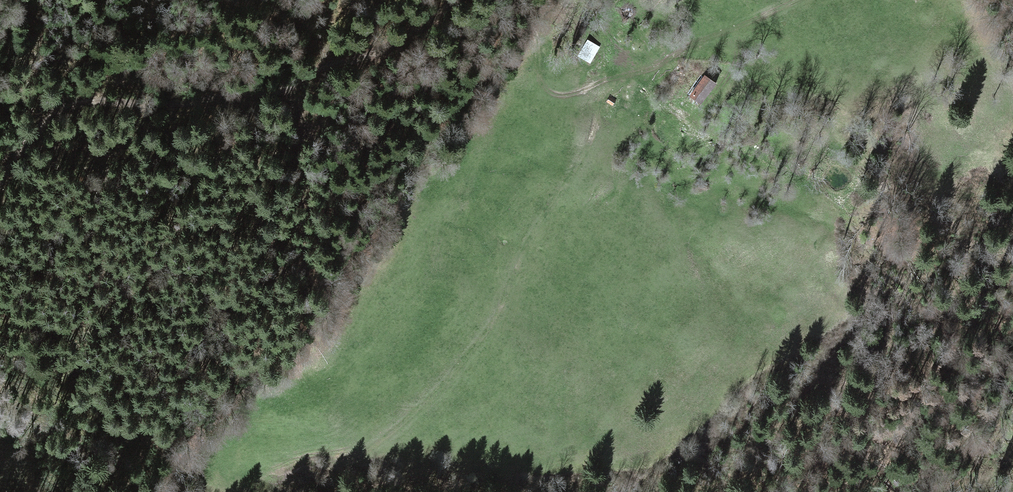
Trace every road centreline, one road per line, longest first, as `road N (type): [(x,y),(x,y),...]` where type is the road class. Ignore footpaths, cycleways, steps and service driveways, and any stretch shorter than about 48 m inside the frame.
road 1 (track): [(615,78),(471,341),(307,491)]
road 2 (track): [(0,170),(54,128),(164,106),(265,100),(354,68),(480,0)]
road 3 (track): [(497,0),(531,17),(549,72),(576,81),(615,78),(697,36)]

